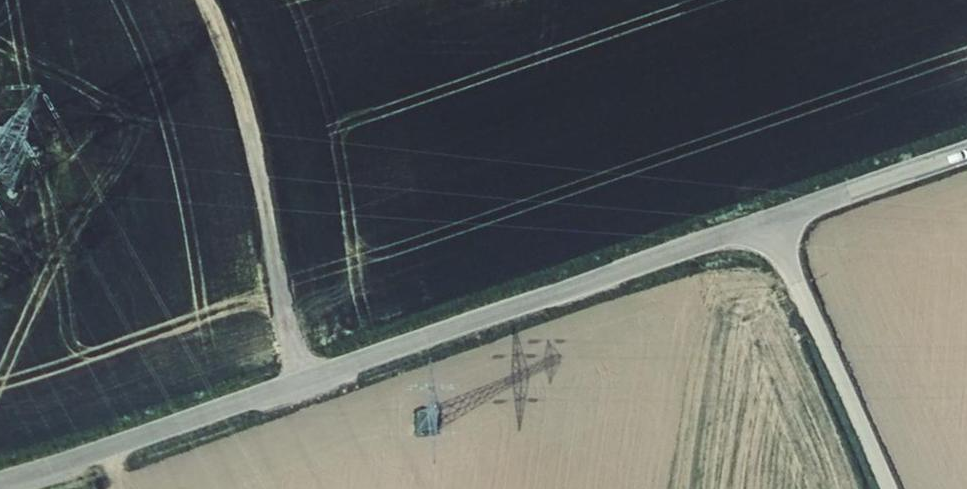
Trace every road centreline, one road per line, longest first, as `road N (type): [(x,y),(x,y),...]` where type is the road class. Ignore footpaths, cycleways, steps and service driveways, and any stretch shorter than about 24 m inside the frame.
road 1 (unclassified): [(0,484),(769,221)]
road 2 (track): [(304,383),(249,121),(205,0)]
road 3 (unclassified): [(769,221),(890,488)]
road 4 (unclassified): [(769,221),(966,152)]

